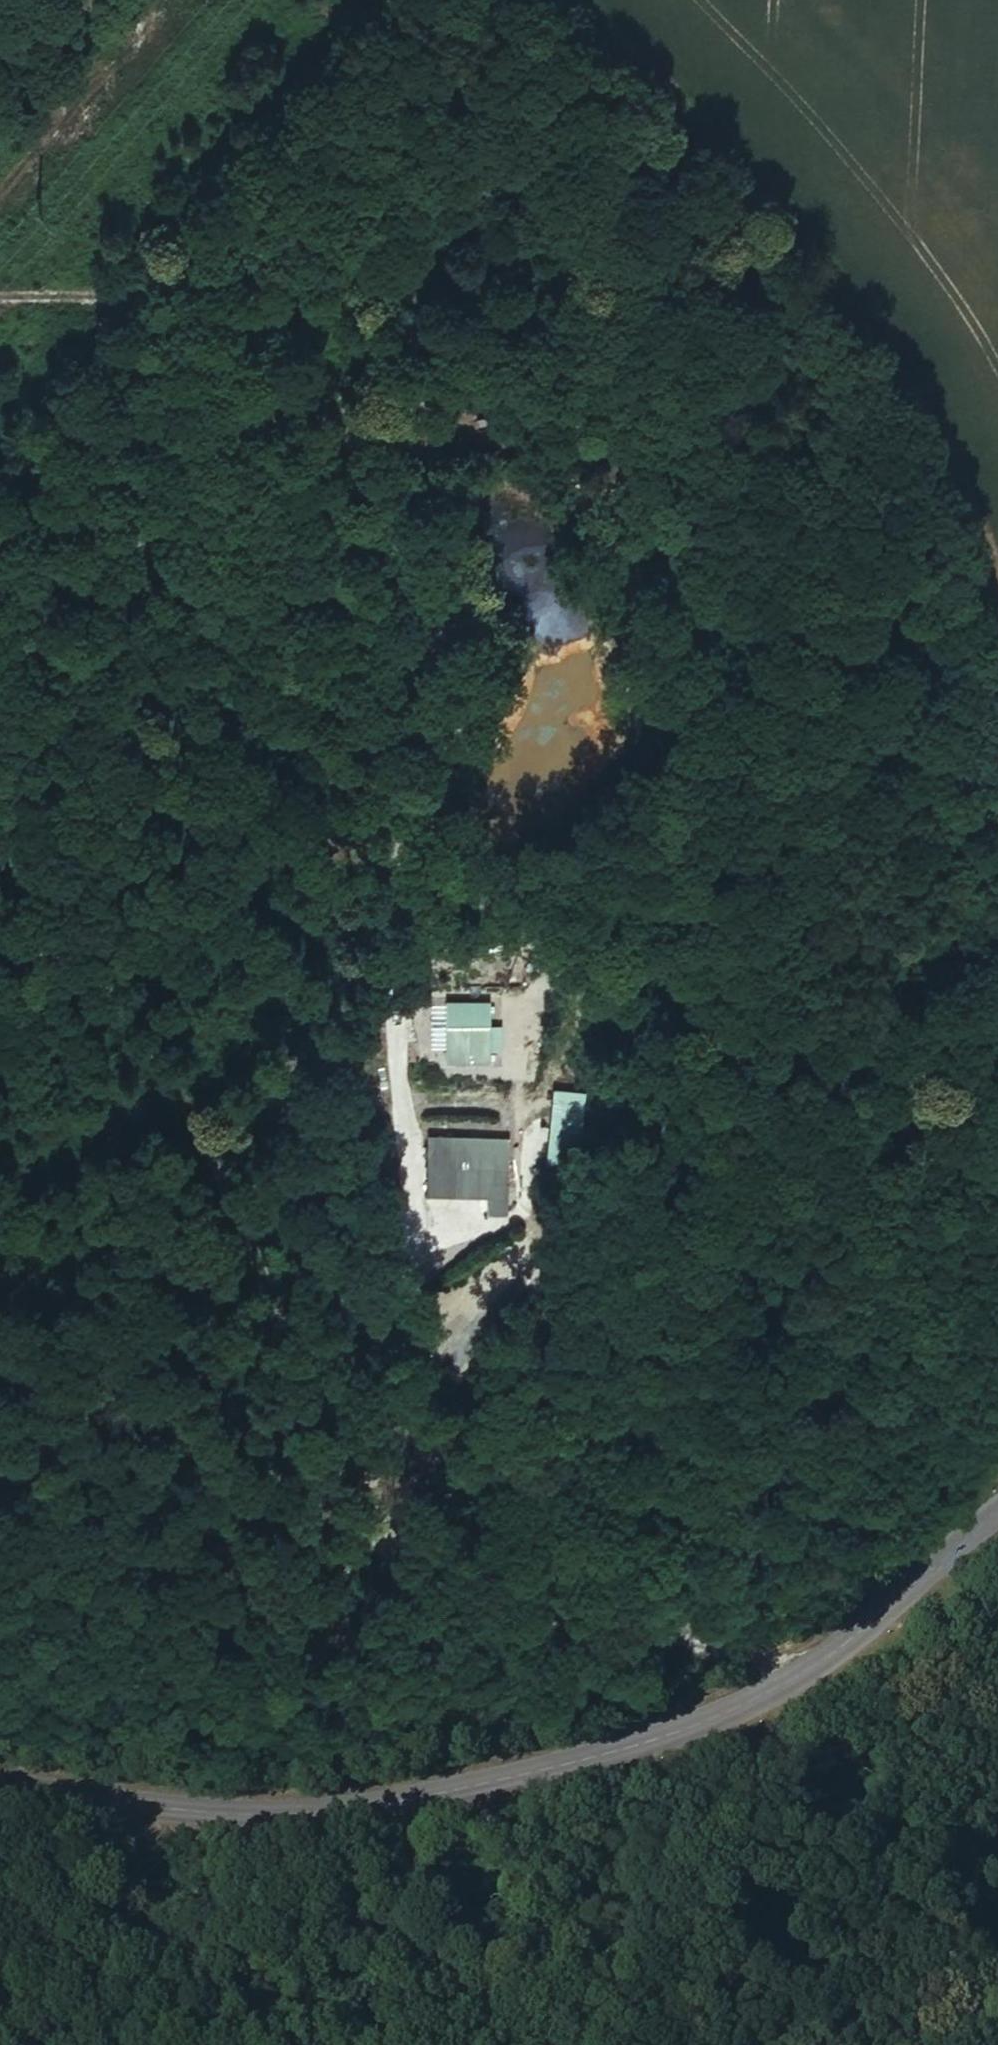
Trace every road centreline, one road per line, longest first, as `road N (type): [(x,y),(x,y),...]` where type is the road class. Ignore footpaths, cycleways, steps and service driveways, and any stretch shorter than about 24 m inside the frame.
road 1 (secondary): [(997,1508),(803,1664),(751,1695),(513,1772),(282,1811),(0,1777)]

